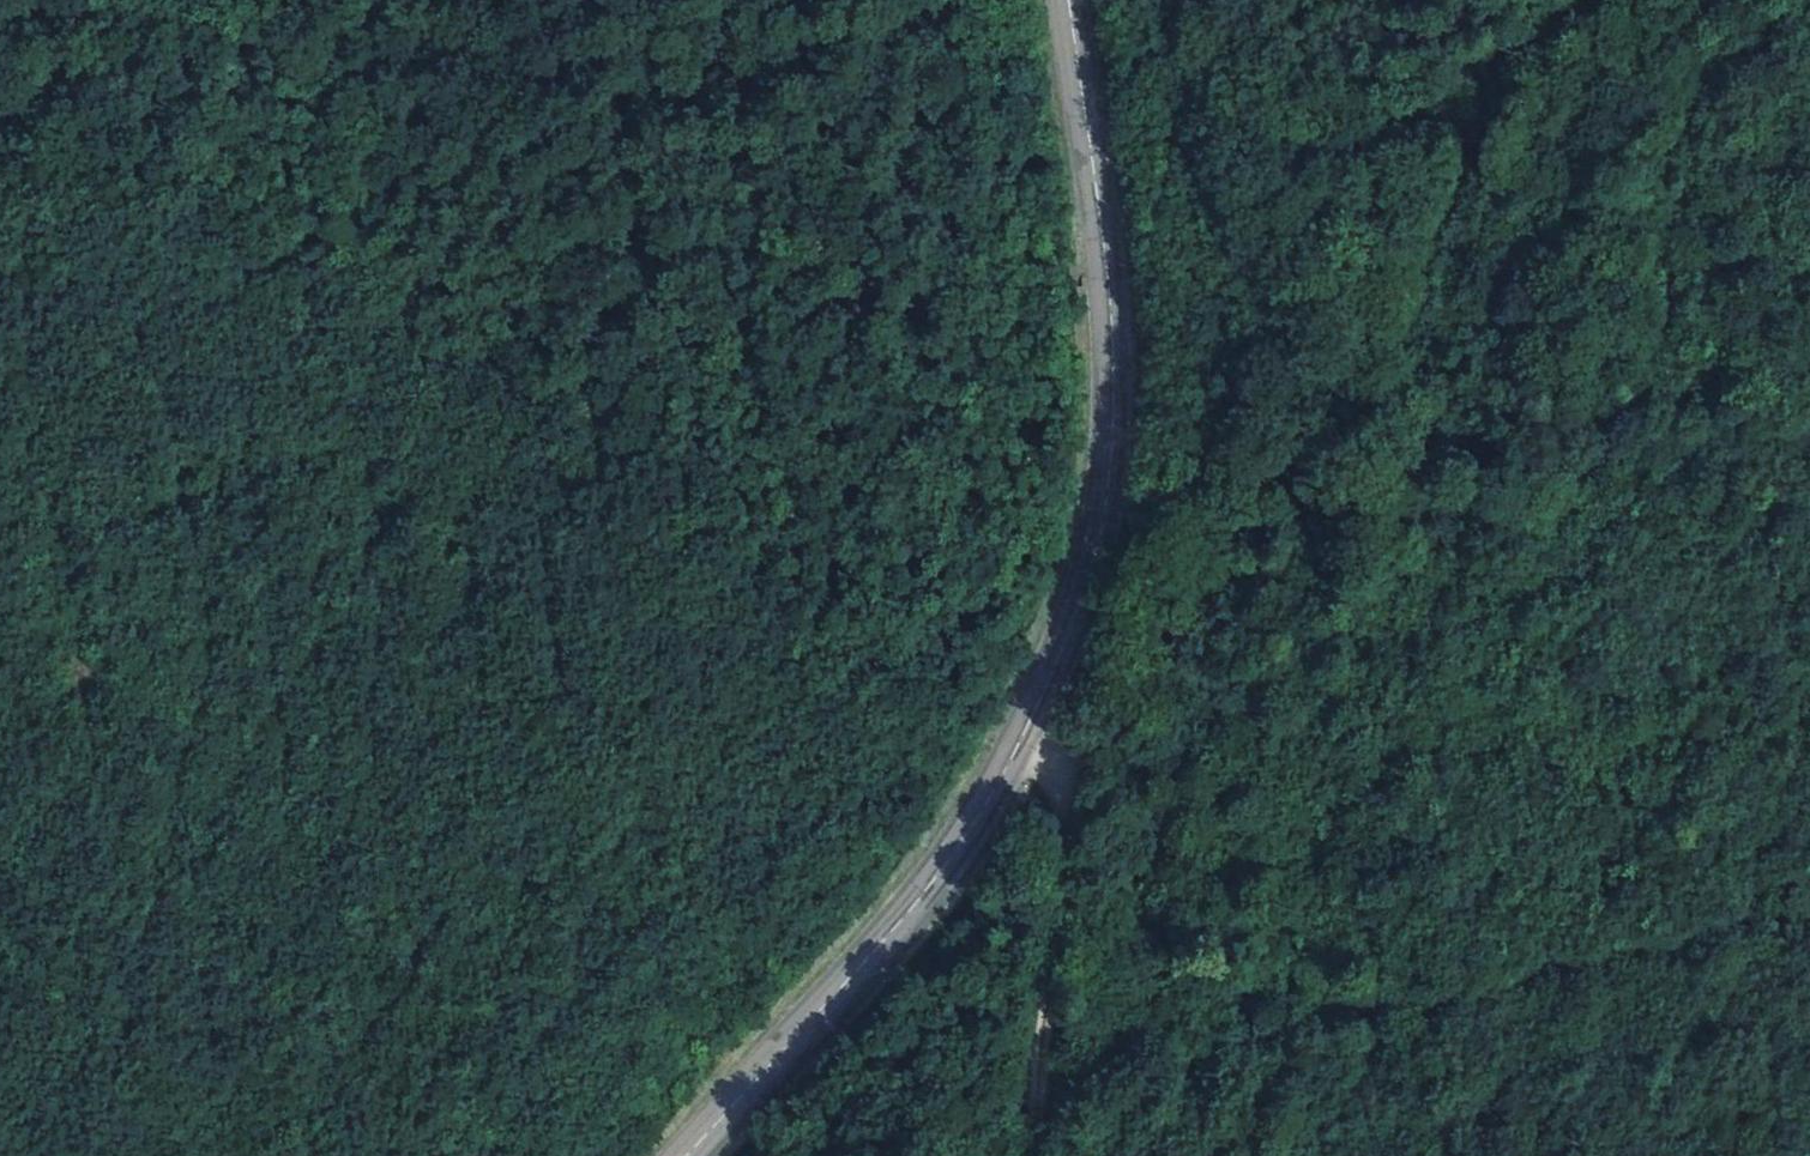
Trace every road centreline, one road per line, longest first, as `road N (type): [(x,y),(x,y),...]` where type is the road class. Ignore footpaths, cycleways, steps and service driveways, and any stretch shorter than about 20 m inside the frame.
road 1 (secondary): [(686,1155),(901,927),(993,795),(1100,565),(1115,389),(1107,260),(1068,0)]
road 2 (track): [(1040,1104),(1065,859),(1053,793)]

